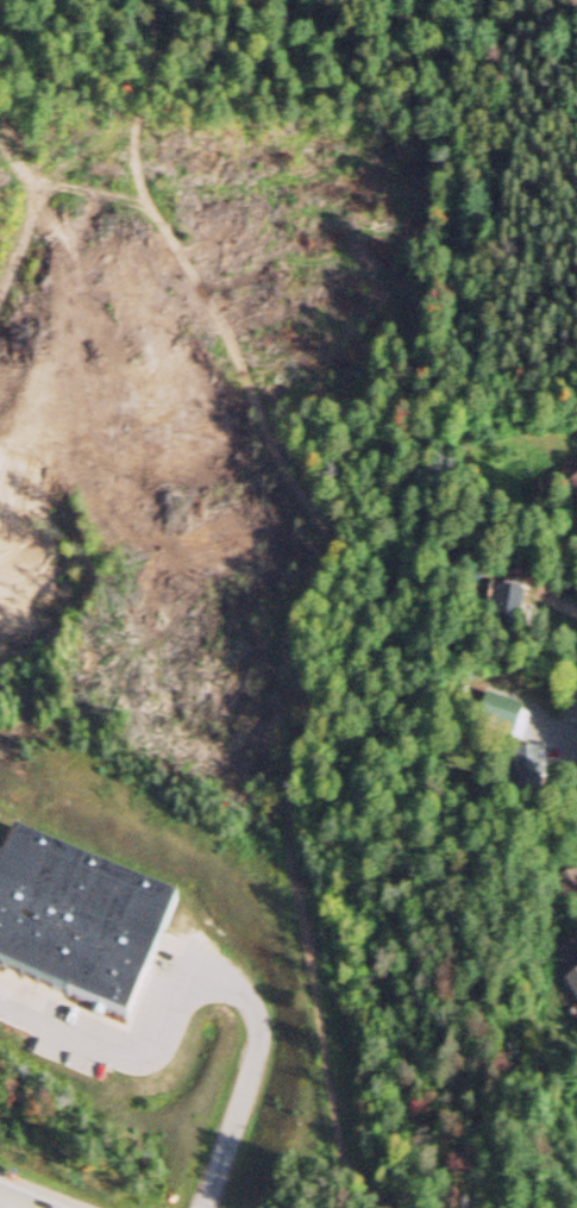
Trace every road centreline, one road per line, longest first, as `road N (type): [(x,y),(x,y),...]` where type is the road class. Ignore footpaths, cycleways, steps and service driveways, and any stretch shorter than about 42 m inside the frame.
road 1 (track): [(149,0),(134,109),(196,264),(326,526),(316,576),(286,633),(315,730),(281,822),(350,1169),(382,1207)]

